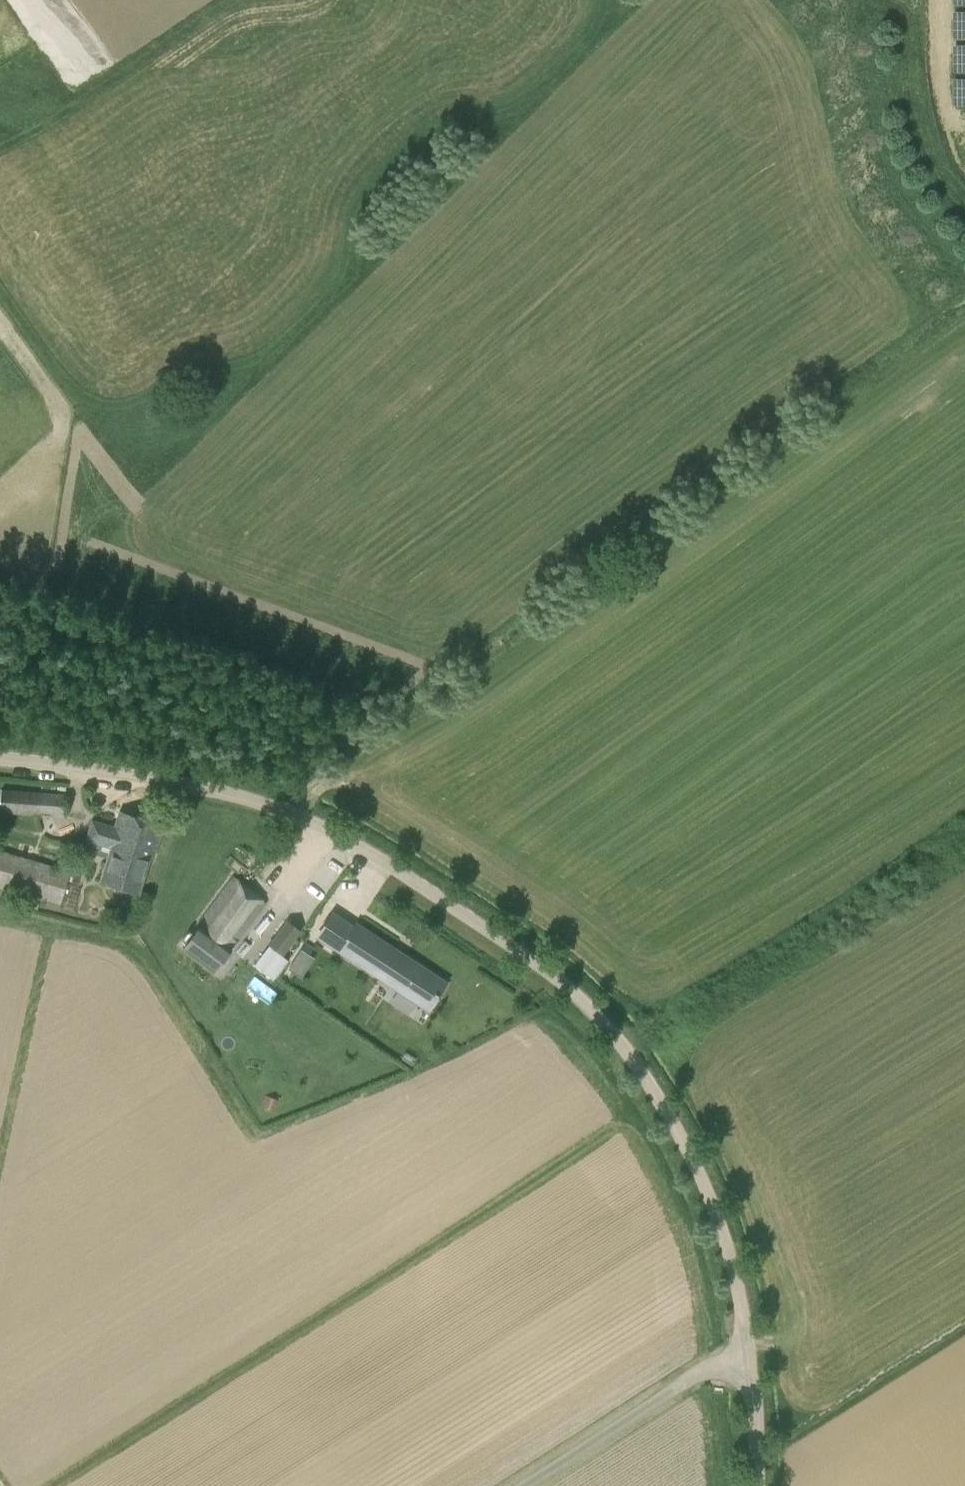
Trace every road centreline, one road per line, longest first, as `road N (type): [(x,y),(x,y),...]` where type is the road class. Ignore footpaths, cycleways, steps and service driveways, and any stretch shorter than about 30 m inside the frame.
road 1 (unclassified): [(762,1485),(732,1248),(698,1156),(588,1003),(311,818),(235,793),(0,757)]

